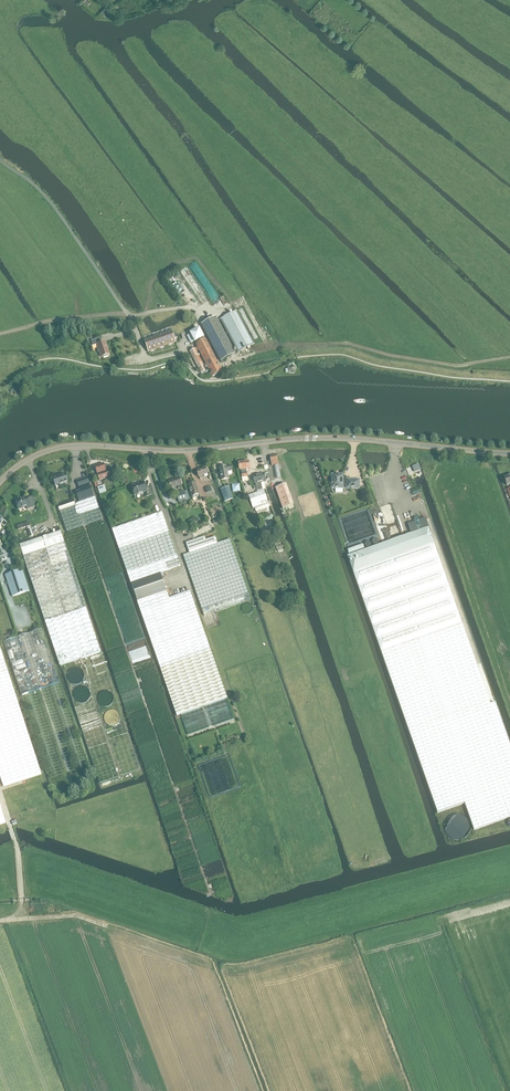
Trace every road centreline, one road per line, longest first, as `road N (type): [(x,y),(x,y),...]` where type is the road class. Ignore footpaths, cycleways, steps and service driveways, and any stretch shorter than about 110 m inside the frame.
road 1 (tertiary): [(0,482),(28,459),(69,446),(189,450),(311,438),(509,453)]
road 2 (track): [(132,320),(180,308),(216,313),(244,302),(268,349),(348,343),(457,366),(509,358)]
road 3 (track): [(244,736),(194,590)]
road 4 (track): [(0,793),(23,900),(18,914),(0,921)]

